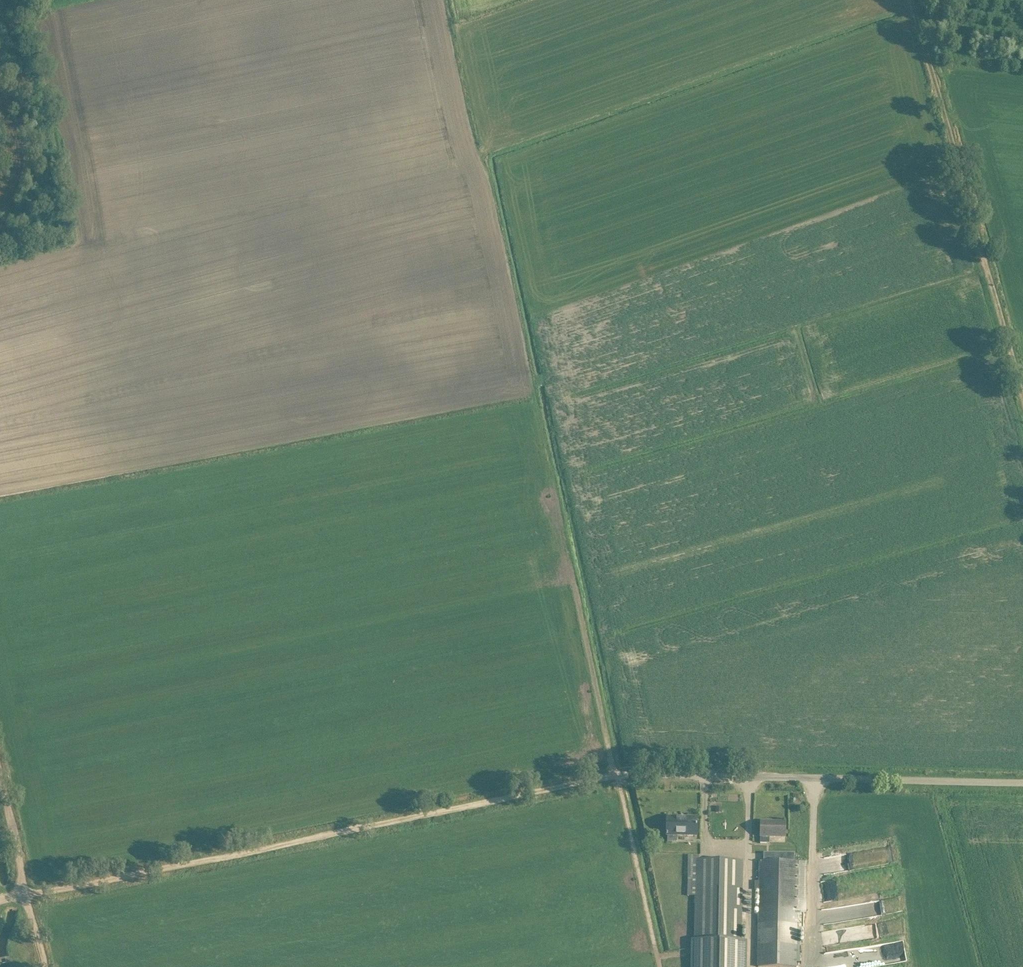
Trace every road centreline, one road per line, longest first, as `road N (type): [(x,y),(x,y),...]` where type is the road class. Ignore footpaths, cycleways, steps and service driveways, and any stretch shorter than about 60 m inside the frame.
road 1 (track): [(26,896),(613,775),(659,966)]
road 2 (track): [(1022,402),(912,0)]
road 3 (unclassified): [(1022,778),(613,775)]
road 4 (track): [(26,896),(0,766)]

